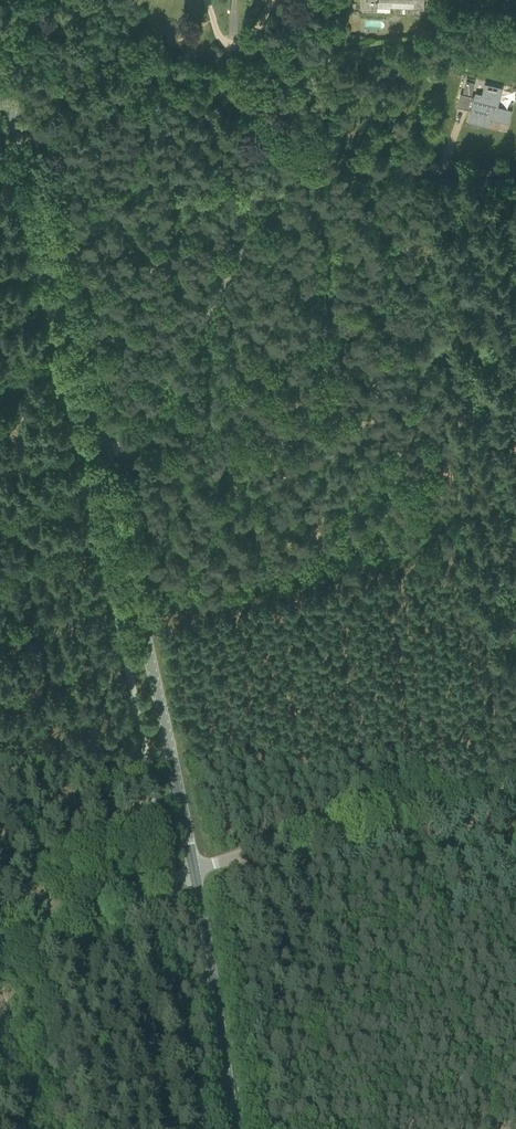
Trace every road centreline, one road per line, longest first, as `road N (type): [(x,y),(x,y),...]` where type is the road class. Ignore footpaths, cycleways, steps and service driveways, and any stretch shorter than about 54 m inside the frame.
road 1 (tertiary): [(233,1128),(200,892),(103,457)]
road 2 (unclassified): [(103,457),(136,440),(253,229),(293,175),(314,167),(515,172)]
road 3 (tertiary): [(103,457),(41,184),(0,64)]
road 4 (track): [(515,532),(141,619)]
road 5 (track): [(408,804),(493,1128)]
road 6 (track): [(173,877),(408,804)]
road 7 (track): [(0,940),(173,877)]
road 8 (track): [(293,175),(326,95),(324,0)]
road 9 (track): [(57,1128),(0,989)]

